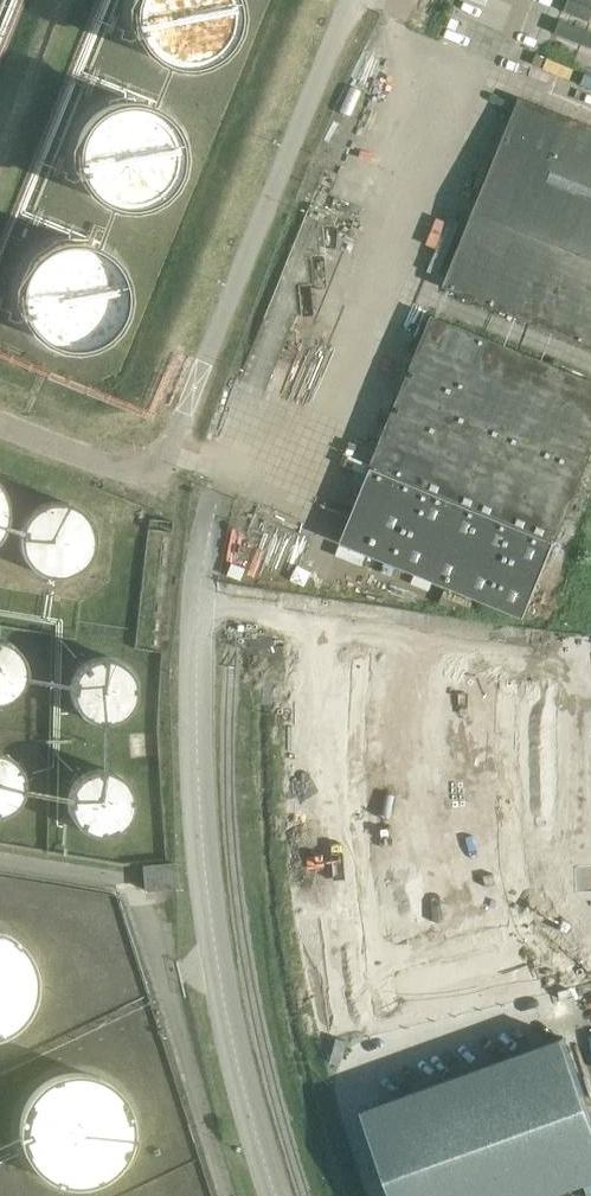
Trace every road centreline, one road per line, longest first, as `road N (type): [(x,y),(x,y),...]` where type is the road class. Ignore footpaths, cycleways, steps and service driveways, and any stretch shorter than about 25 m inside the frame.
road 1 (unclassified): [(275,1195),(232,1041),(203,863),(196,639),(218,492)]

